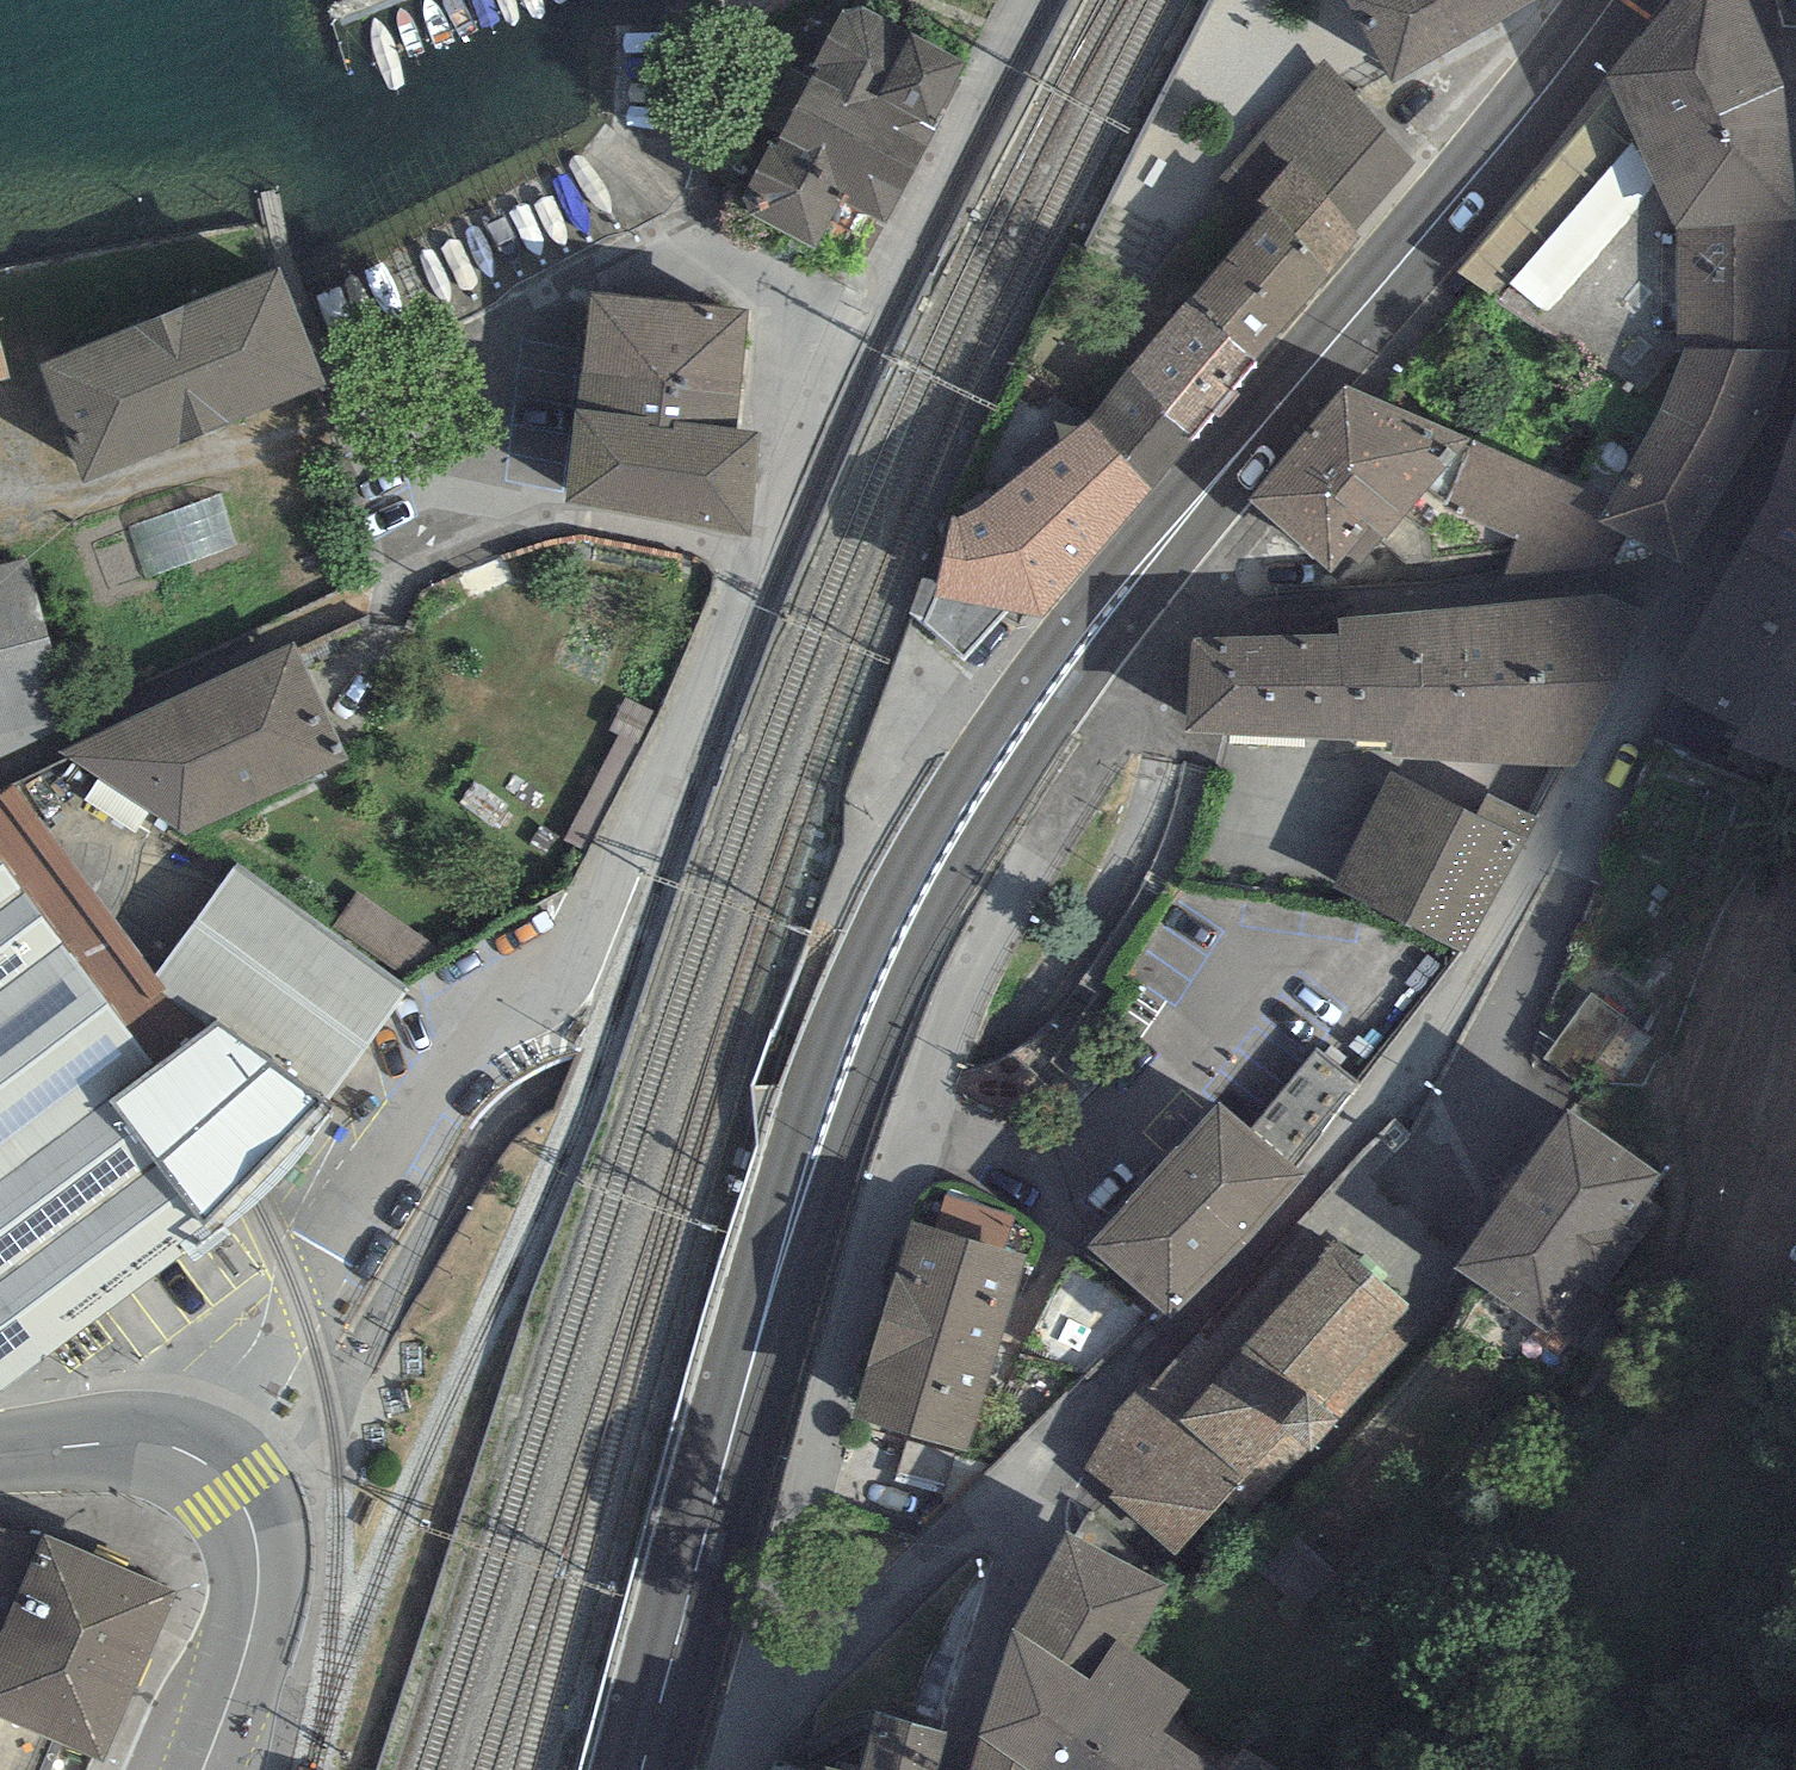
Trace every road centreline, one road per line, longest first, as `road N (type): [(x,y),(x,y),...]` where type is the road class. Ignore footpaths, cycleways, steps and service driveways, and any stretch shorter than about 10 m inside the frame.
road 1 (residential): [(203,1460),(304,1308),(375,1177),(466,1055),(561,984),(749,561),(577,513),(427,506)]
road 2 (primary): [(642,1769),(790,1233),(860,1025),(959,828),(1080,651)]
road 3 (residential): [(1692,577),(1570,836),(1368,1127),(1218,1305),(1004,1490)]
road 4 (primary): [(1119,596),(1622,0)]
road 5 (unclassified): [(754,1702),(863,1259),(914,1114)]
road 6 (residential): [(1692,577),(1194,611),(1119,596)]
road 7 (unclassified): [(914,1114),(954,1002),(1065,799),(1130,710),(1111,676),(1080,651)]
road 8 (residential): [(914,1114),(1058,1171),(1129,1141),(1297,959)]
road 9 (tertiary): [(202,1769),(249,1649),(258,1562),(235,1490),(203,1460)]
road 10 (residential): [(1004,1490),(817,1676),(754,1702)]
road 11 (residential): [(952,1769),(1019,1557),(1022,1528),(1004,1490)]
road 12 (residential): [(1795,367),(1759,461),(1692,577)]
road 13 (tertiary): [(203,1460),(156,1444),(102,1441),(0,1453)]

